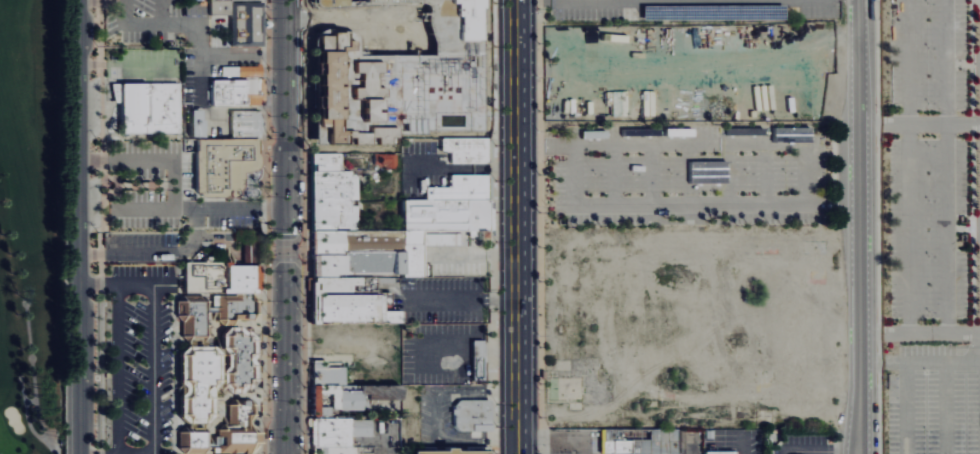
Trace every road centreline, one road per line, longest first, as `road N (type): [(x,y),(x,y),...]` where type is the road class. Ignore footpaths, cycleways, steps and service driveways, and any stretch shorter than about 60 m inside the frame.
road 1 (residential): [(77,0),(78,453)]
road 2 (secondary): [(286,0),(287,453)]
road 3 (residential): [(858,0),(858,453)]
road 4 (secondary): [(514,453),(514,224)]
road 5 (secondary): [(514,224),(513,0)]

